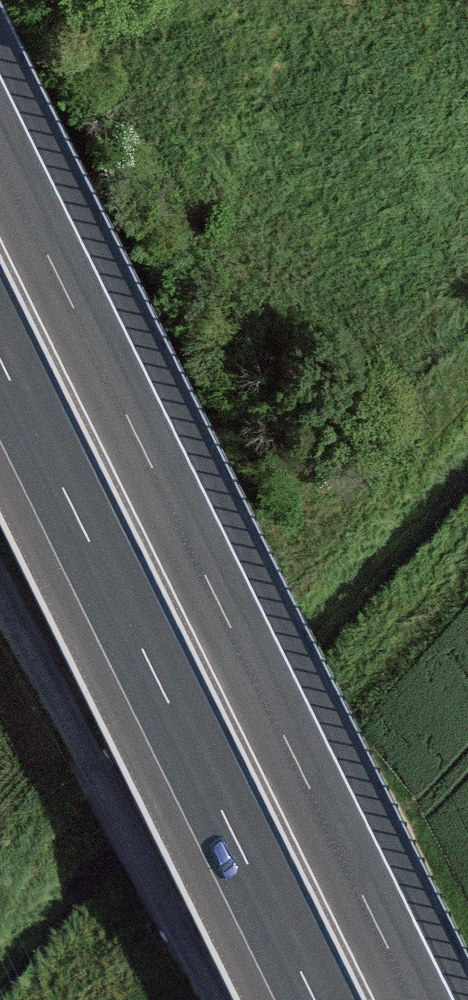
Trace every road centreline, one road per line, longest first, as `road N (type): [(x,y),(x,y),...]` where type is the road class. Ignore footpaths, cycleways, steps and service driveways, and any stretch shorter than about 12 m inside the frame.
road 1 (motorway): [(419,999),(0,148)]
road 2 (motorway): [(0,371),(309,999)]

